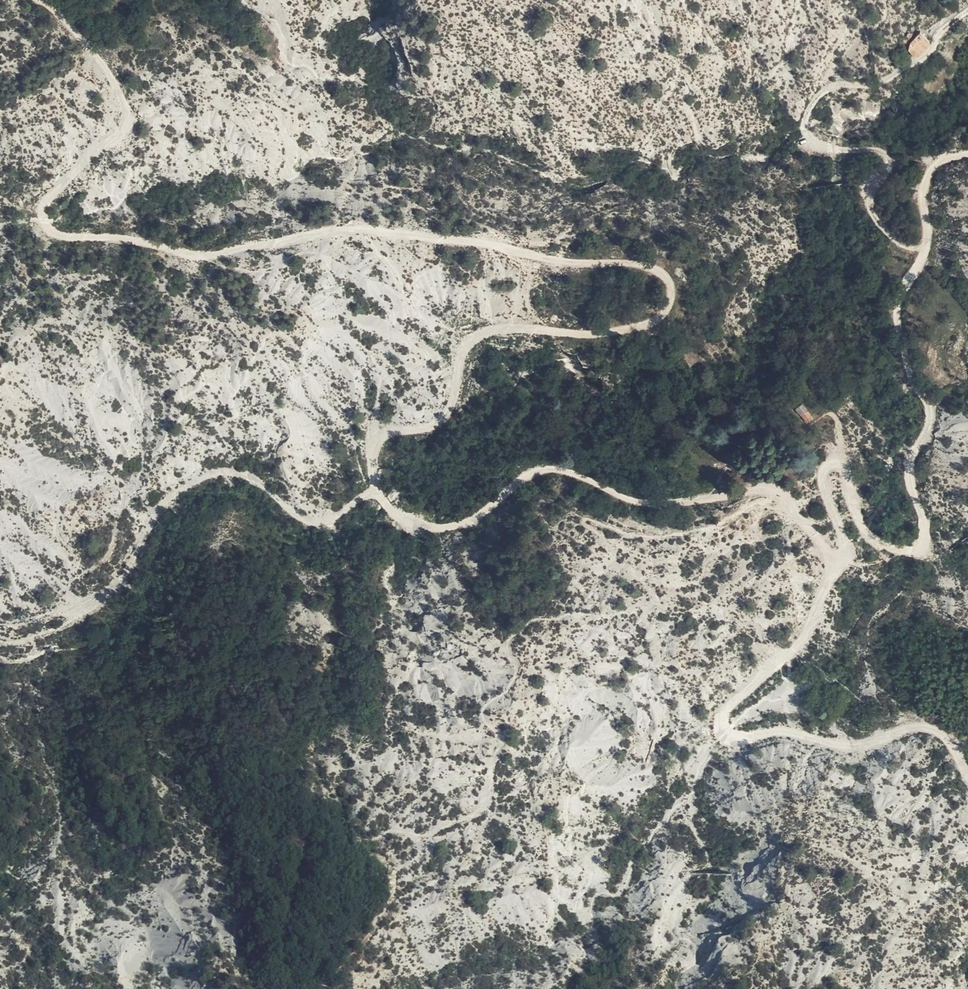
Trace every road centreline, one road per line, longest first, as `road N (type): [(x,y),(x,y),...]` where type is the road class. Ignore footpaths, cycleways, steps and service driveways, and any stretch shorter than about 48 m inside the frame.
road 1 (track): [(40,0),(102,62),(128,108),(122,133),(41,206),(52,239),(137,240),(186,258),(357,229),(568,264),(628,266),(669,280),(660,319),(624,331),(507,328),(469,341),(448,412),(379,444),(378,488)]
road 2 (track): [(378,488),(409,524),(437,529),(468,526),(547,470),(664,506),(772,492),(839,561),(847,546),(825,490),(831,466),(841,468),(873,540),(898,551),(921,548),(926,534),(914,457),(931,409),(909,368),(900,307),(931,245),(929,197),(939,170),(967,159)]
road 3 (track): [(839,561),(793,657),(728,712),(720,728),(725,737),(739,742),(796,733),(853,747),(920,728),(952,736),(967,780)]
road 4 (track): [(378,488),(316,525),(238,474),(214,476),(160,509),(127,573),(97,605),(26,643),(0,643)]

